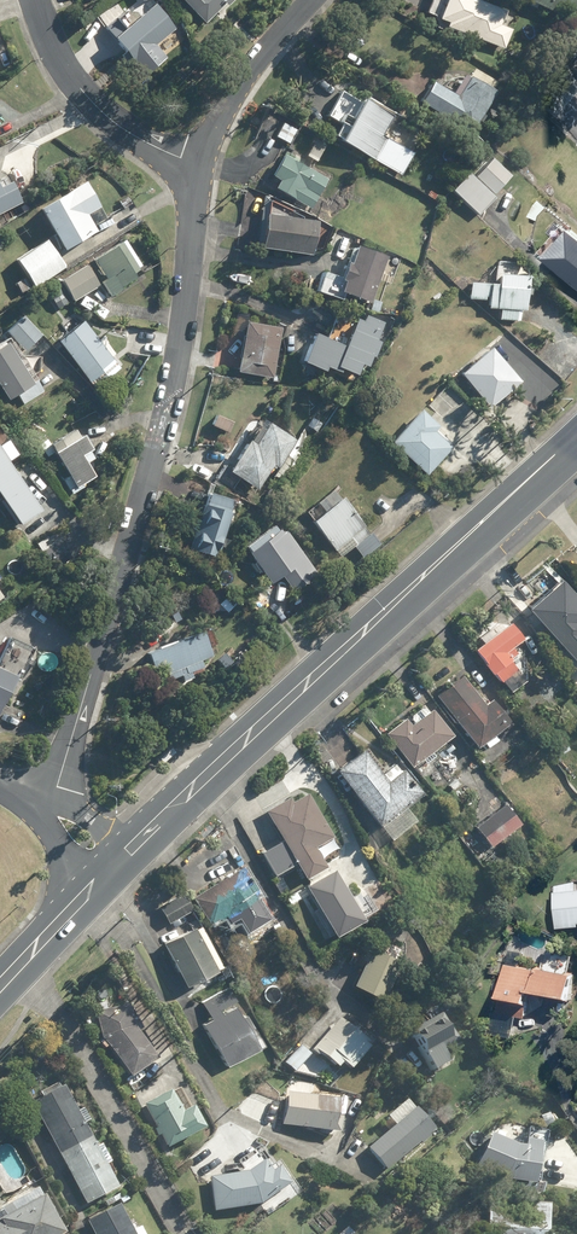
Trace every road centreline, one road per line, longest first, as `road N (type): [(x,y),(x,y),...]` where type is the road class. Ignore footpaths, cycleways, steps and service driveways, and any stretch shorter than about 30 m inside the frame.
road 1 (residential): [(197,161),(165,426),(45,803)]
road 2 (primary): [(576,435),(127,852)]
road 3 (residential): [(36,0),(78,84),(106,117),(197,161)]
road 4 (residential): [(311,0),(270,43),(197,161)]
road 5 (primary): [(91,887),(0,985)]

